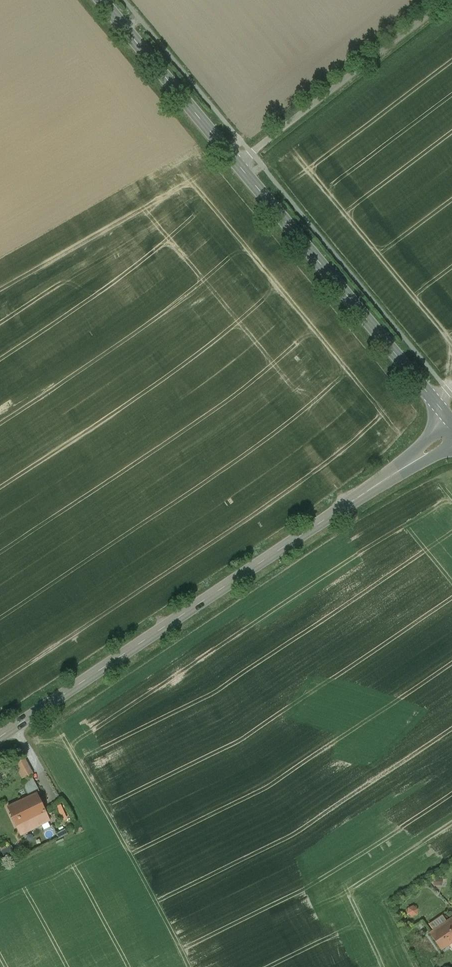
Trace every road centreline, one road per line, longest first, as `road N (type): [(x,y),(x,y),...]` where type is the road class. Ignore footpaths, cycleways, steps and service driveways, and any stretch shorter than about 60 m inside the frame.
road 1 (tertiary): [(0,737),(451,433)]
road 2 (tertiary): [(238,164),(435,402)]
road 3 (unclassified): [(445,0),(238,164)]
road 4 (tertiary): [(101,0),(238,164)]

